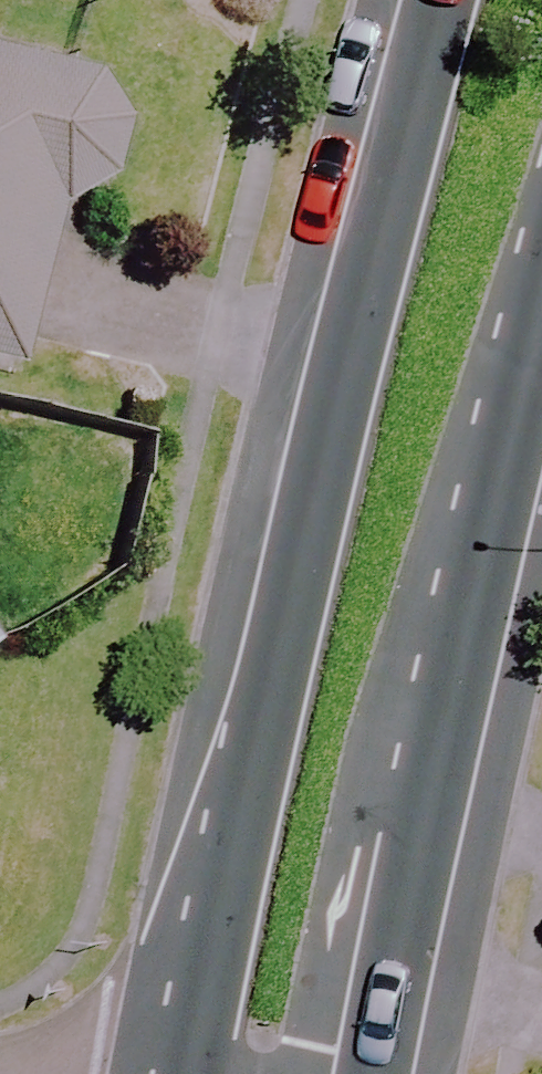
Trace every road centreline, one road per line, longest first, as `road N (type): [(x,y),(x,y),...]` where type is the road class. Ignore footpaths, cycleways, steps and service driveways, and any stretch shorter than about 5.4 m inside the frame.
road 1 (secondary): [(183,1073),(280,627),(435,0)]
road 2 (secondary): [(541,293),(391,764),(332,1073)]

